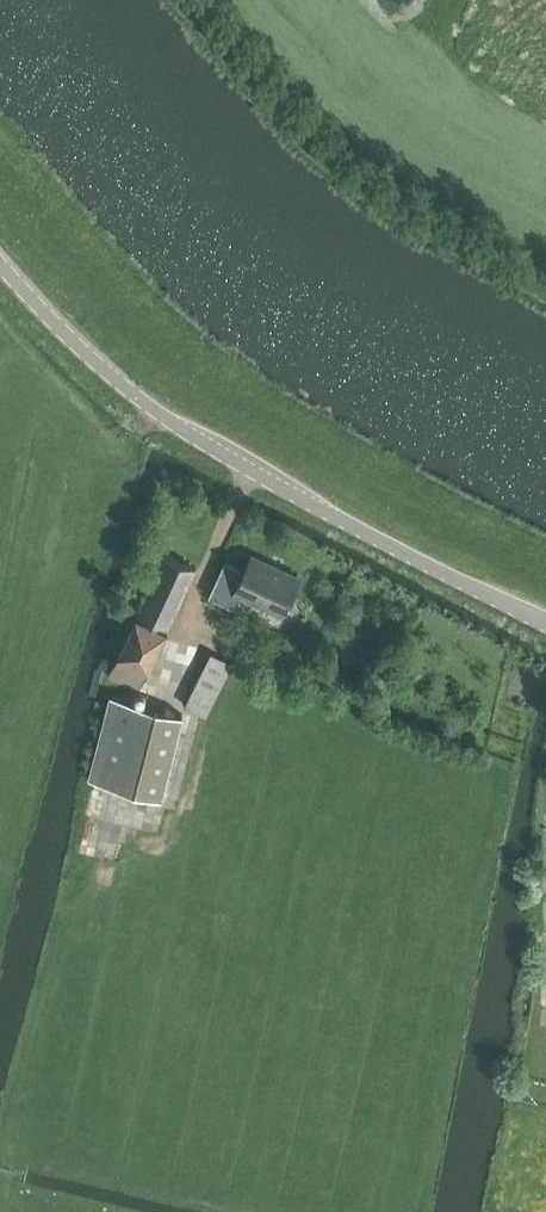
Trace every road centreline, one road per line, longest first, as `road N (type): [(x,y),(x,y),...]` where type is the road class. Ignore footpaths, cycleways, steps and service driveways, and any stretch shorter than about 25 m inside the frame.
road 1 (tertiary): [(545,623),(155,412),(0,262)]
road 2 (track): [(545,211),(399,129),(284,0)]
road 3 (track): [(54,606),(100,492),(155,412)]

